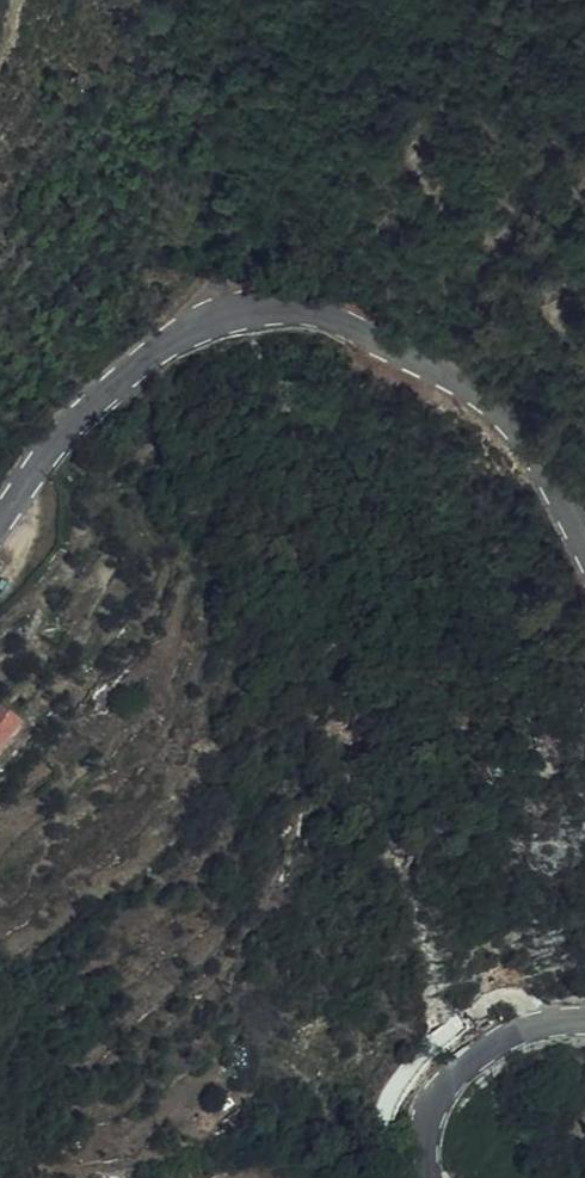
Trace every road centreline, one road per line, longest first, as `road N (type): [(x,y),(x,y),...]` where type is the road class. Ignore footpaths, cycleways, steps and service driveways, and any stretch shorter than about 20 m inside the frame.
road 1 (tertiary): [(0,526),(60,439),(130,371),(174,338),(226,316),(275,310),(332,315),(481,391),(539,445),(584,530)]
road 2 (tertiary): [(584,1021),(519,1032),(467,1061),(440,1091),(423,1135),(424,1177)]

